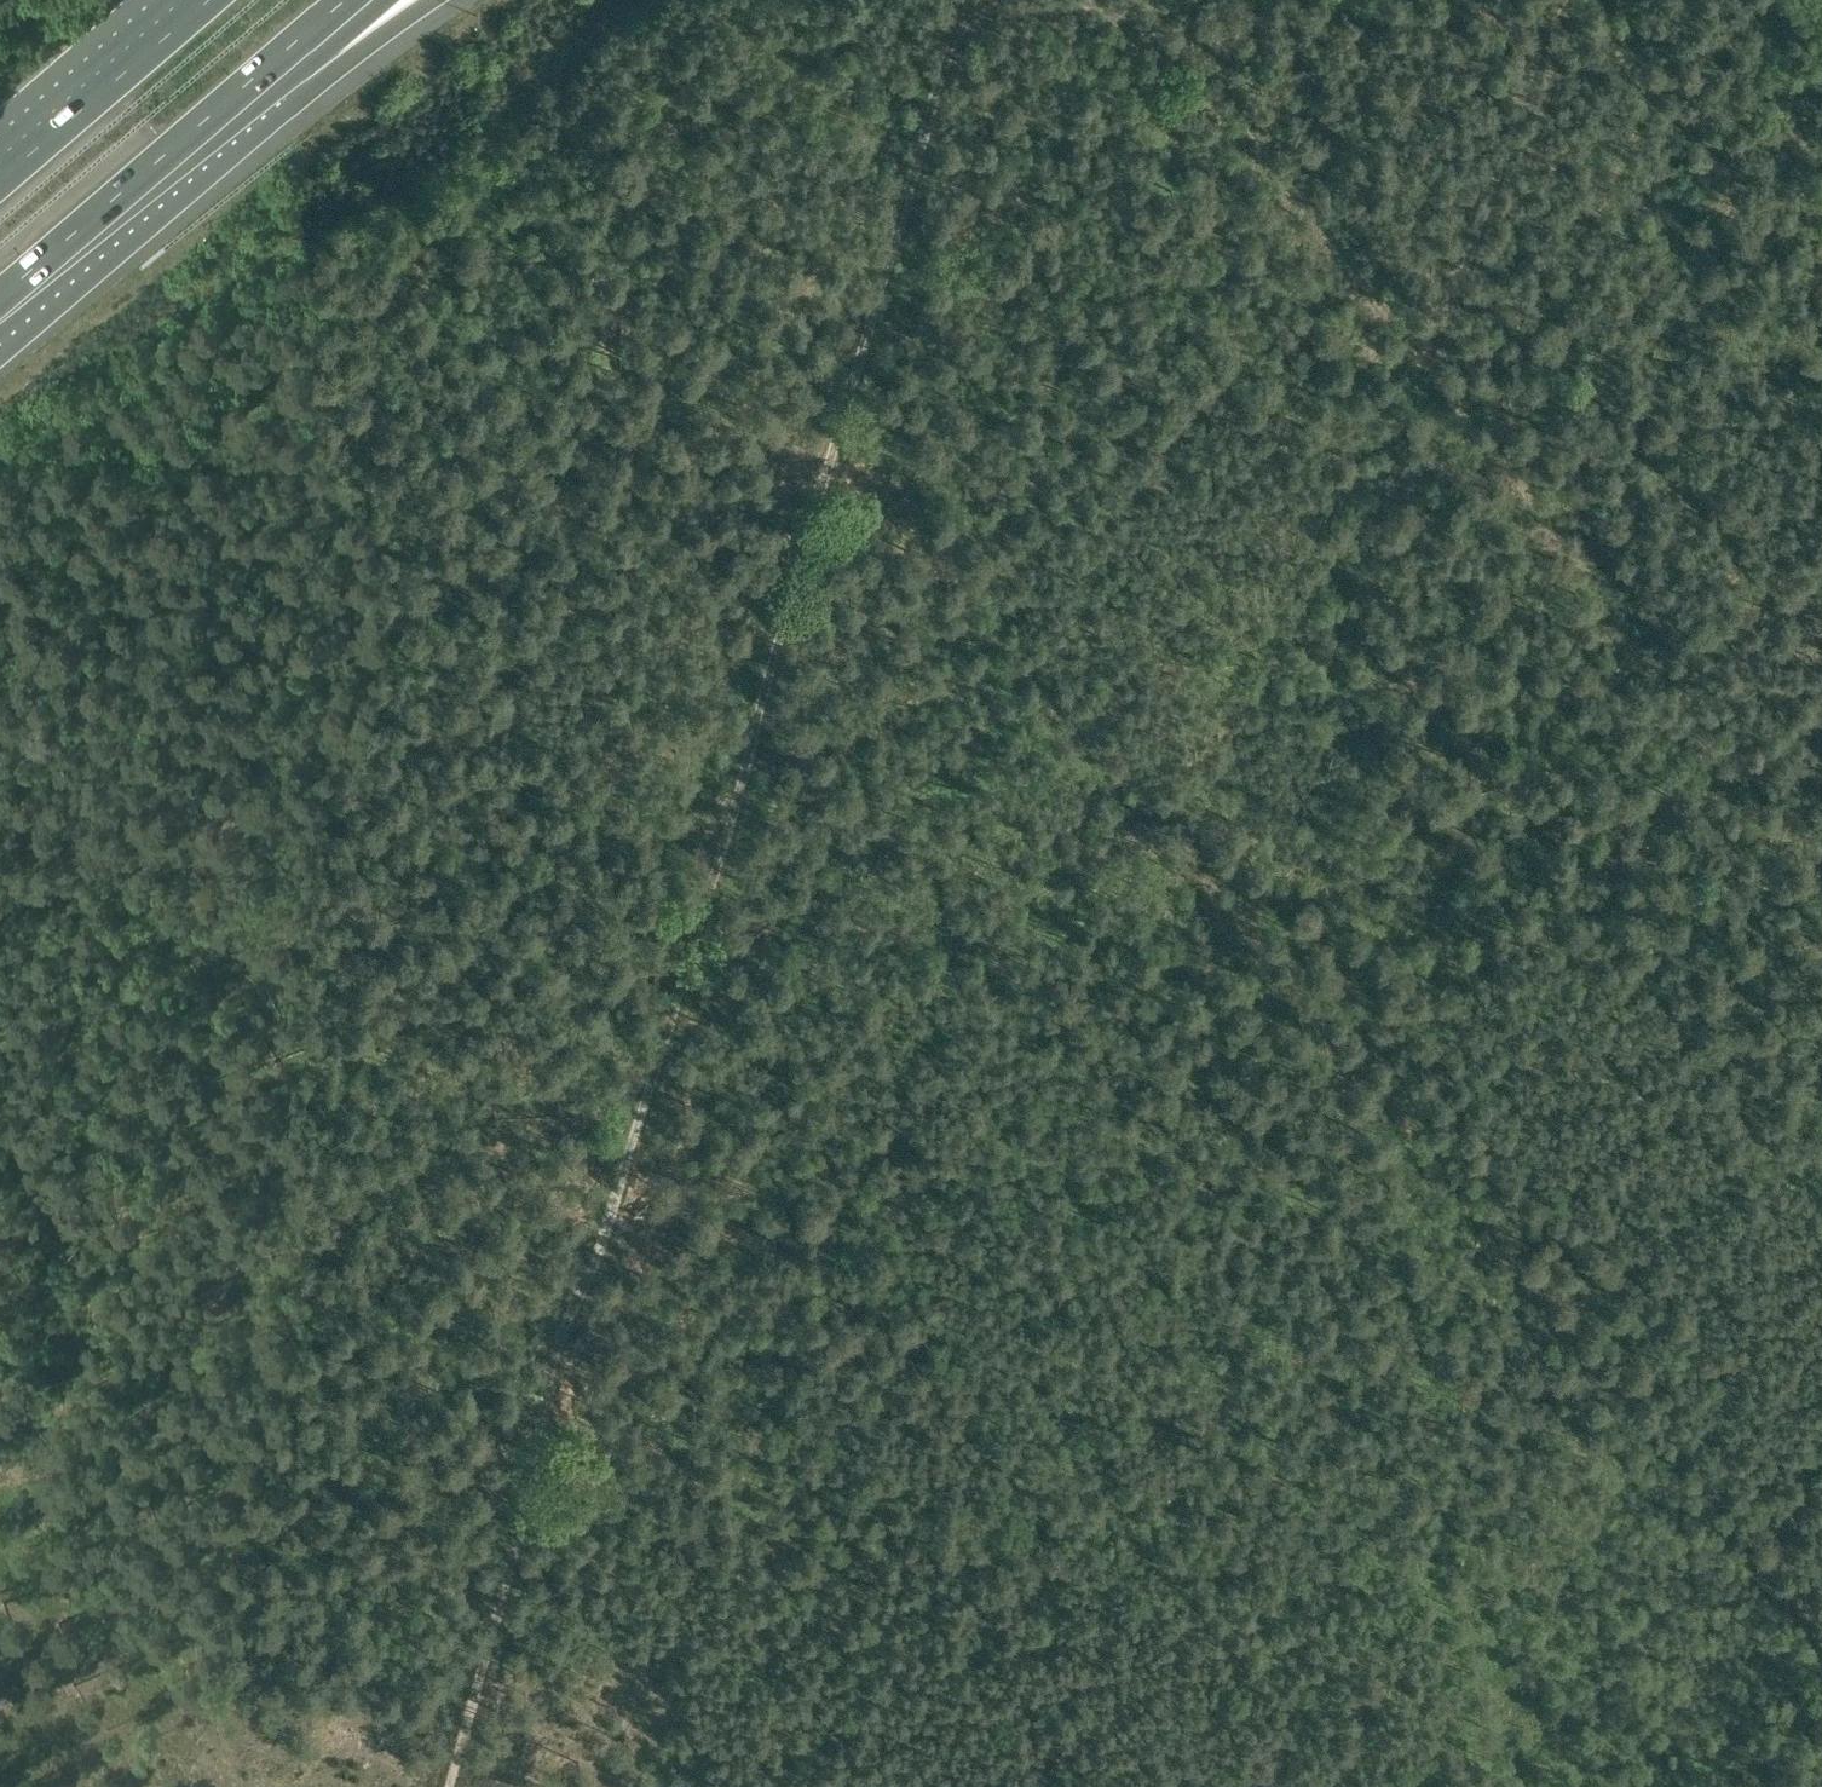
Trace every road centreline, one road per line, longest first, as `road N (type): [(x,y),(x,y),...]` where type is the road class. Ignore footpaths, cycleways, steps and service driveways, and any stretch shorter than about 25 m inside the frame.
road 1 (track): [(963,0),(934,46),(457,1786)]
road 2 (track): [(1570,0),(1440,360),(1128,0)]
road 3 (motorway): [(0,307),(280,69)]
road 4 (motorway): [(195,0),(0,168)]
road 5 (motorway): [(280,69),(423,0)]

